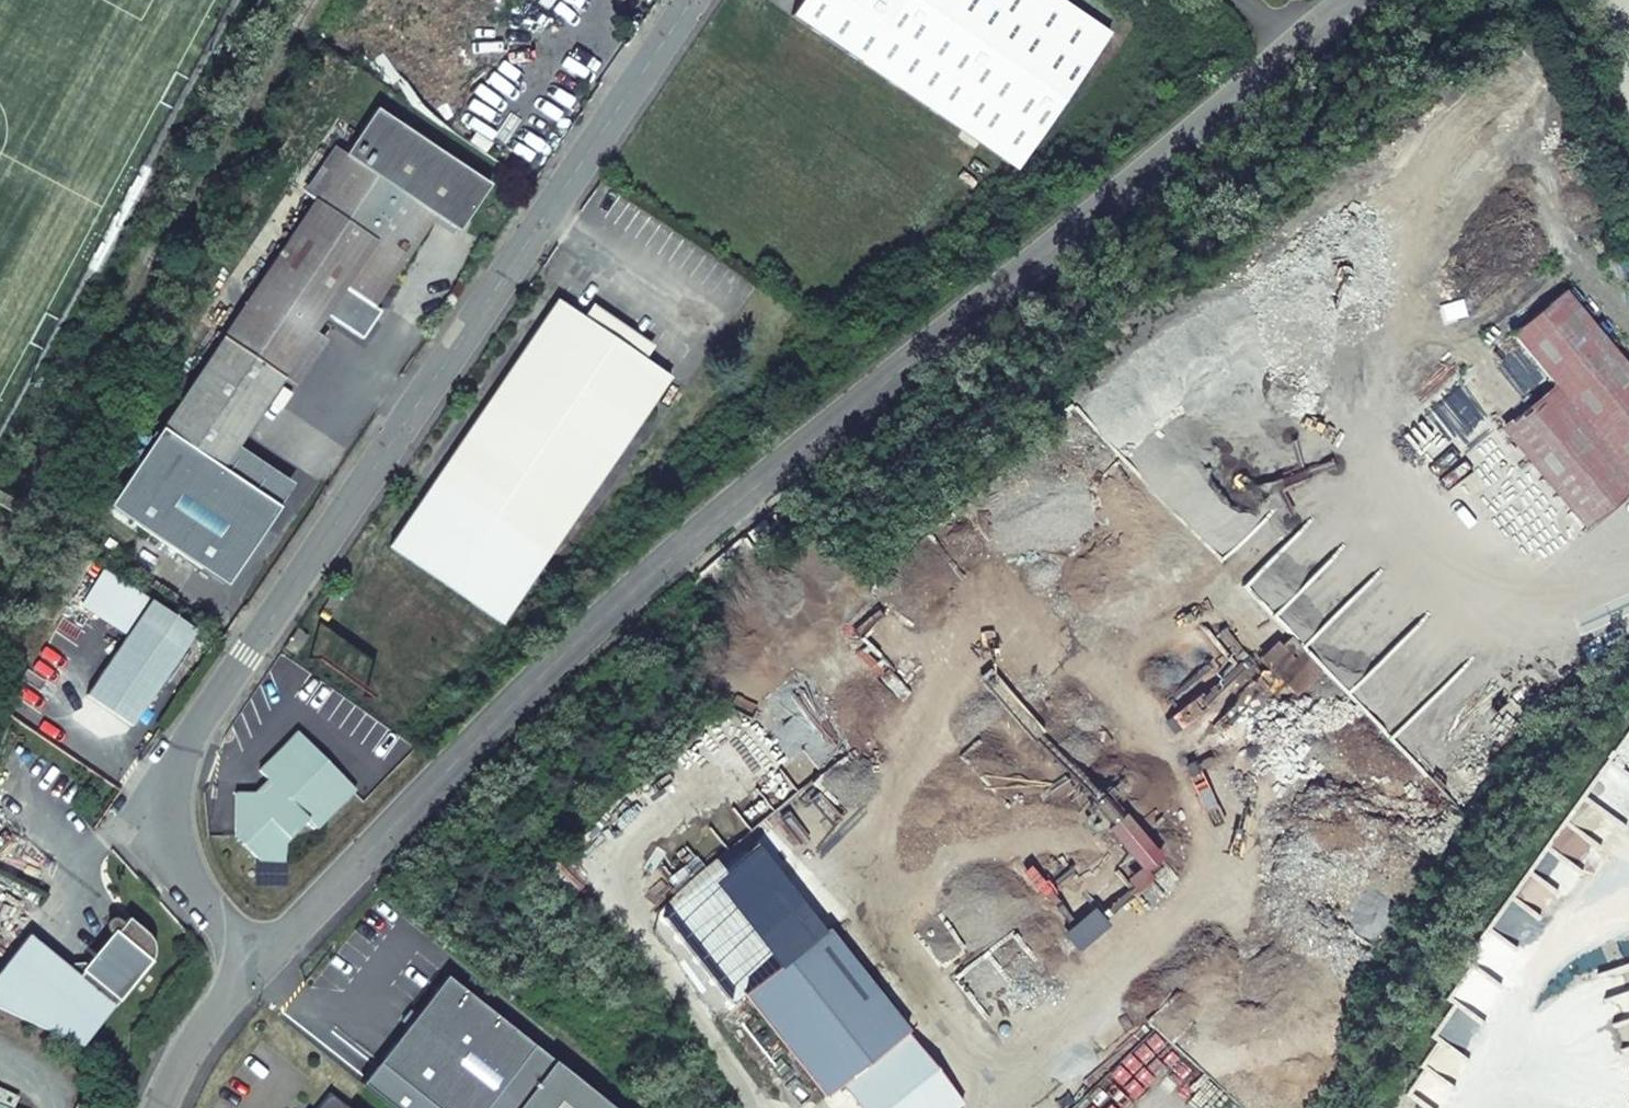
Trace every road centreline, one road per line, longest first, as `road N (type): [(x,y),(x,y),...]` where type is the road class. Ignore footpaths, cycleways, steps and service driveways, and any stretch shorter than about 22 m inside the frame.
road 1 (residential): [(1297,52),(663,562),(260,966)]
road 2 (residential): [(691,0),(194,737),(158,820),(260,966)]
road 3 (residential): [(260,966),(178,1069),(163,1107)]

